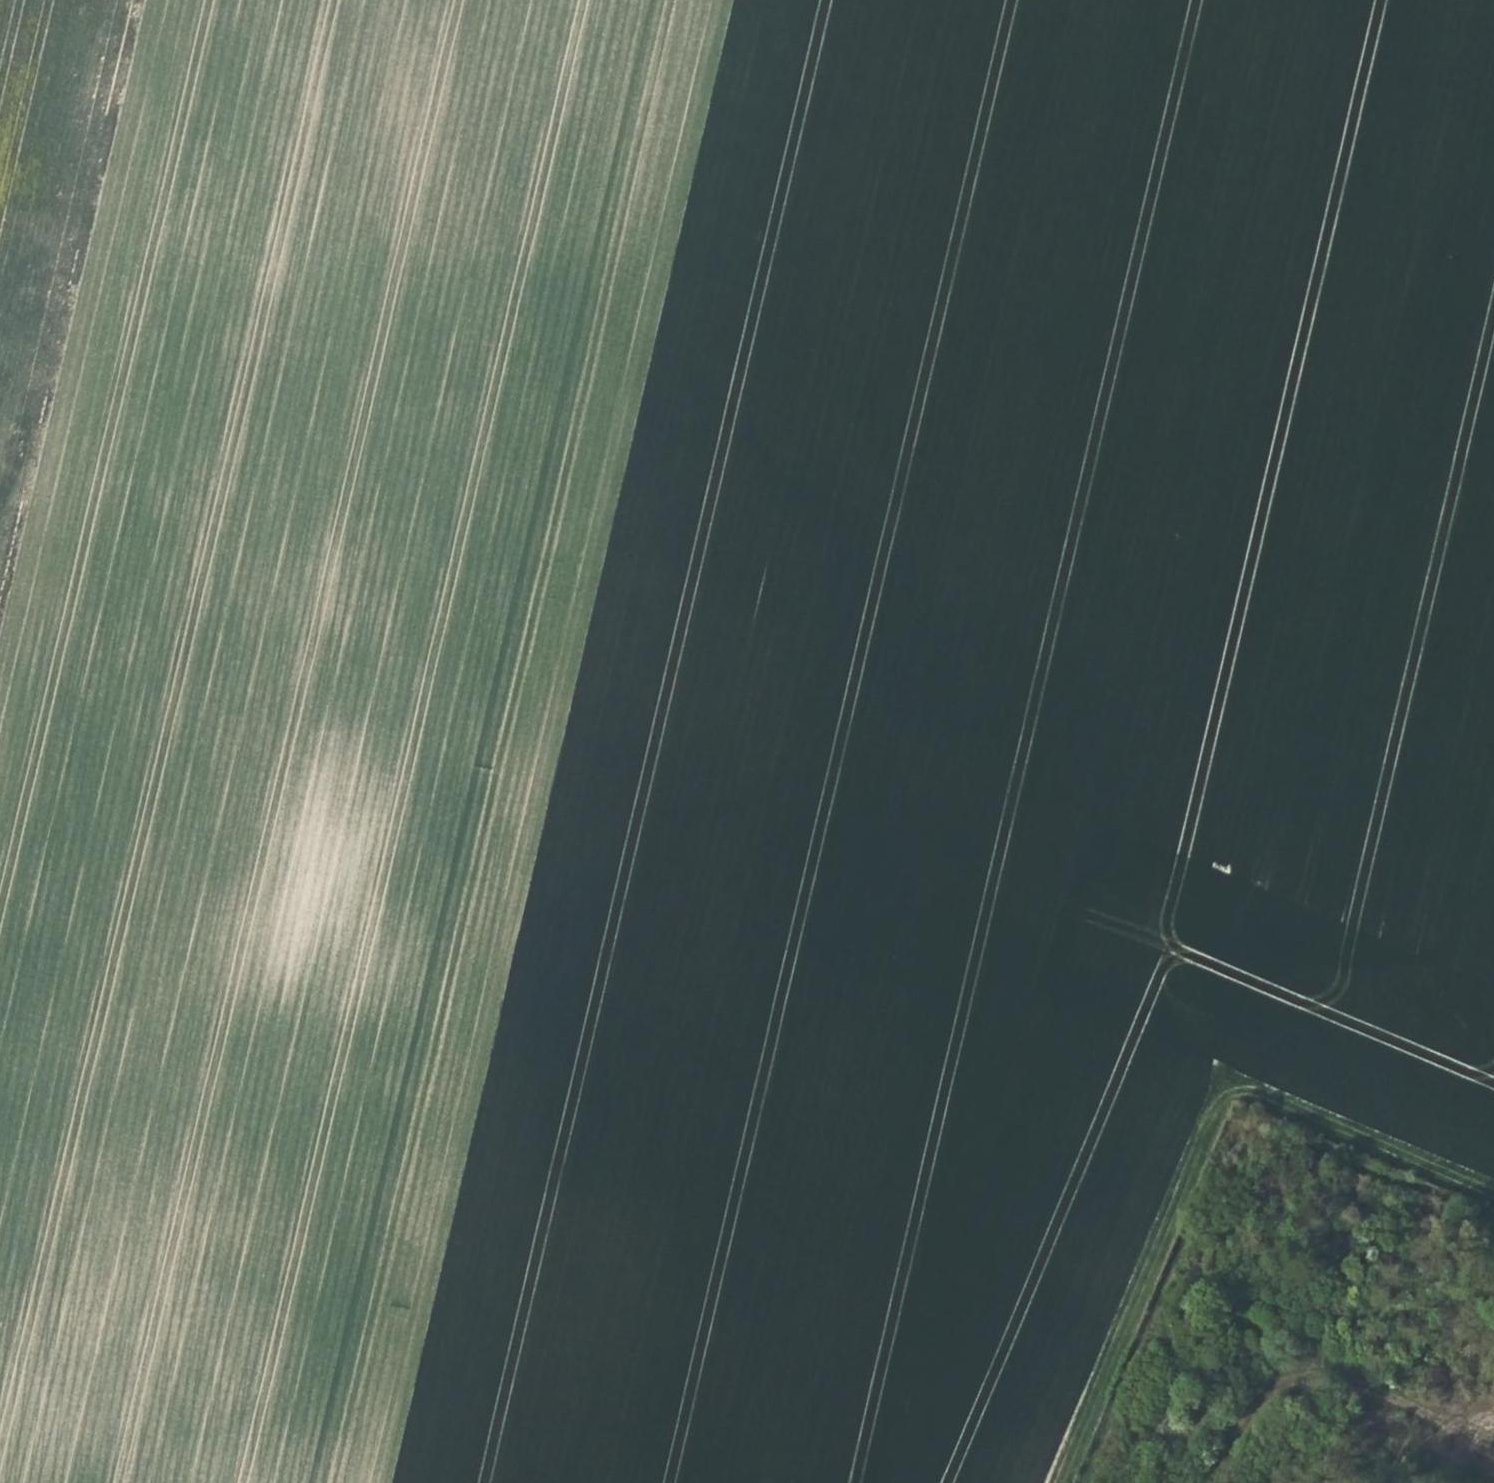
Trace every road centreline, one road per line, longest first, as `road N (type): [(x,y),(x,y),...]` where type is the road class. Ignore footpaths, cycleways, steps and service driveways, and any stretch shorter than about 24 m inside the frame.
road 1 (track): [(1493,1193),(1244,1083),(1222,1090),(1201,1118),(1048,1482)]
road 2 (track): [(1220,1482),(1232,1438),(1273,1389),(1310,1374),(1369,1378)]

